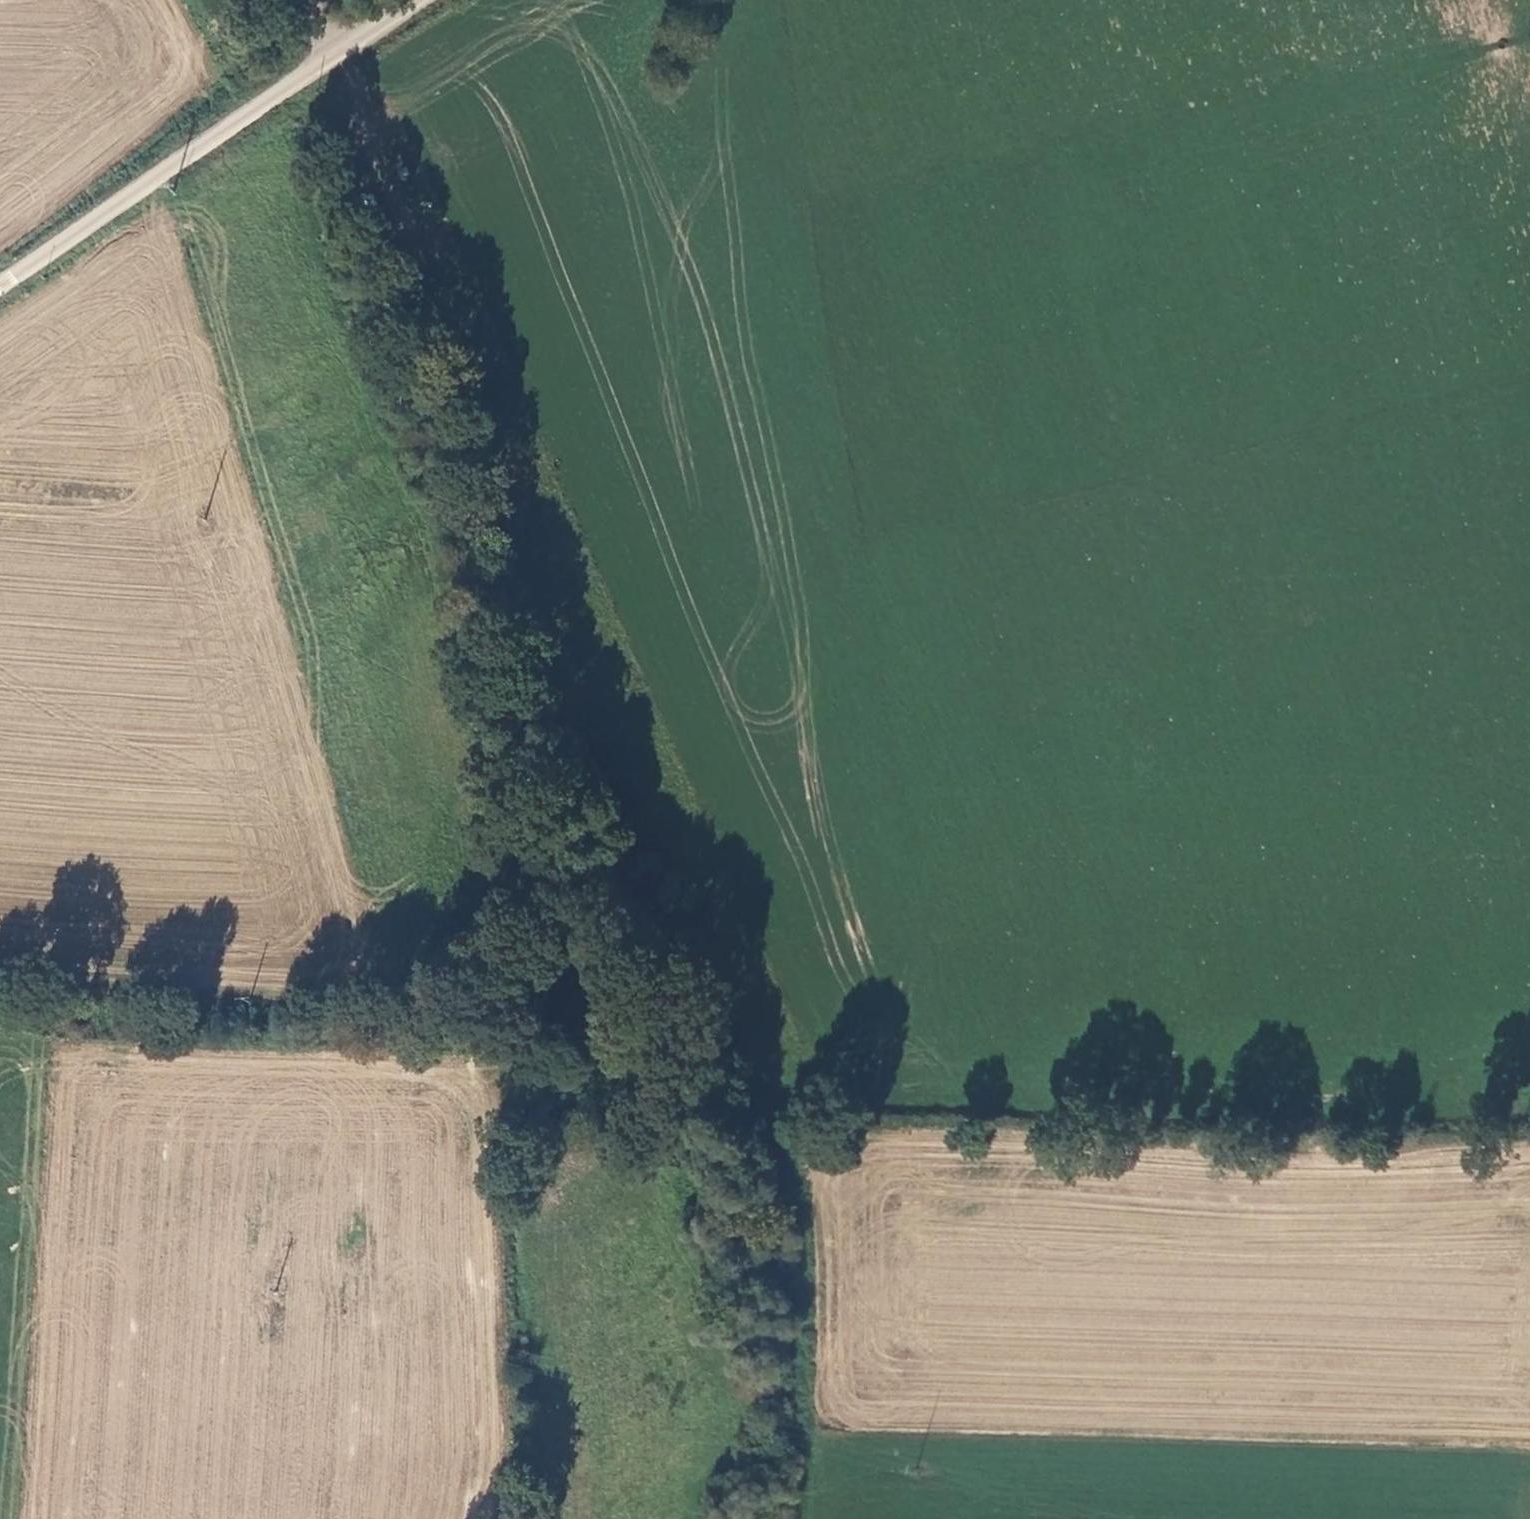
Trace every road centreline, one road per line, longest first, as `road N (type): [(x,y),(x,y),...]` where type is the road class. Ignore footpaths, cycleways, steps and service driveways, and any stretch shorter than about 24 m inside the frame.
road 1 (unclassified): [(0,290),(427,0)]

